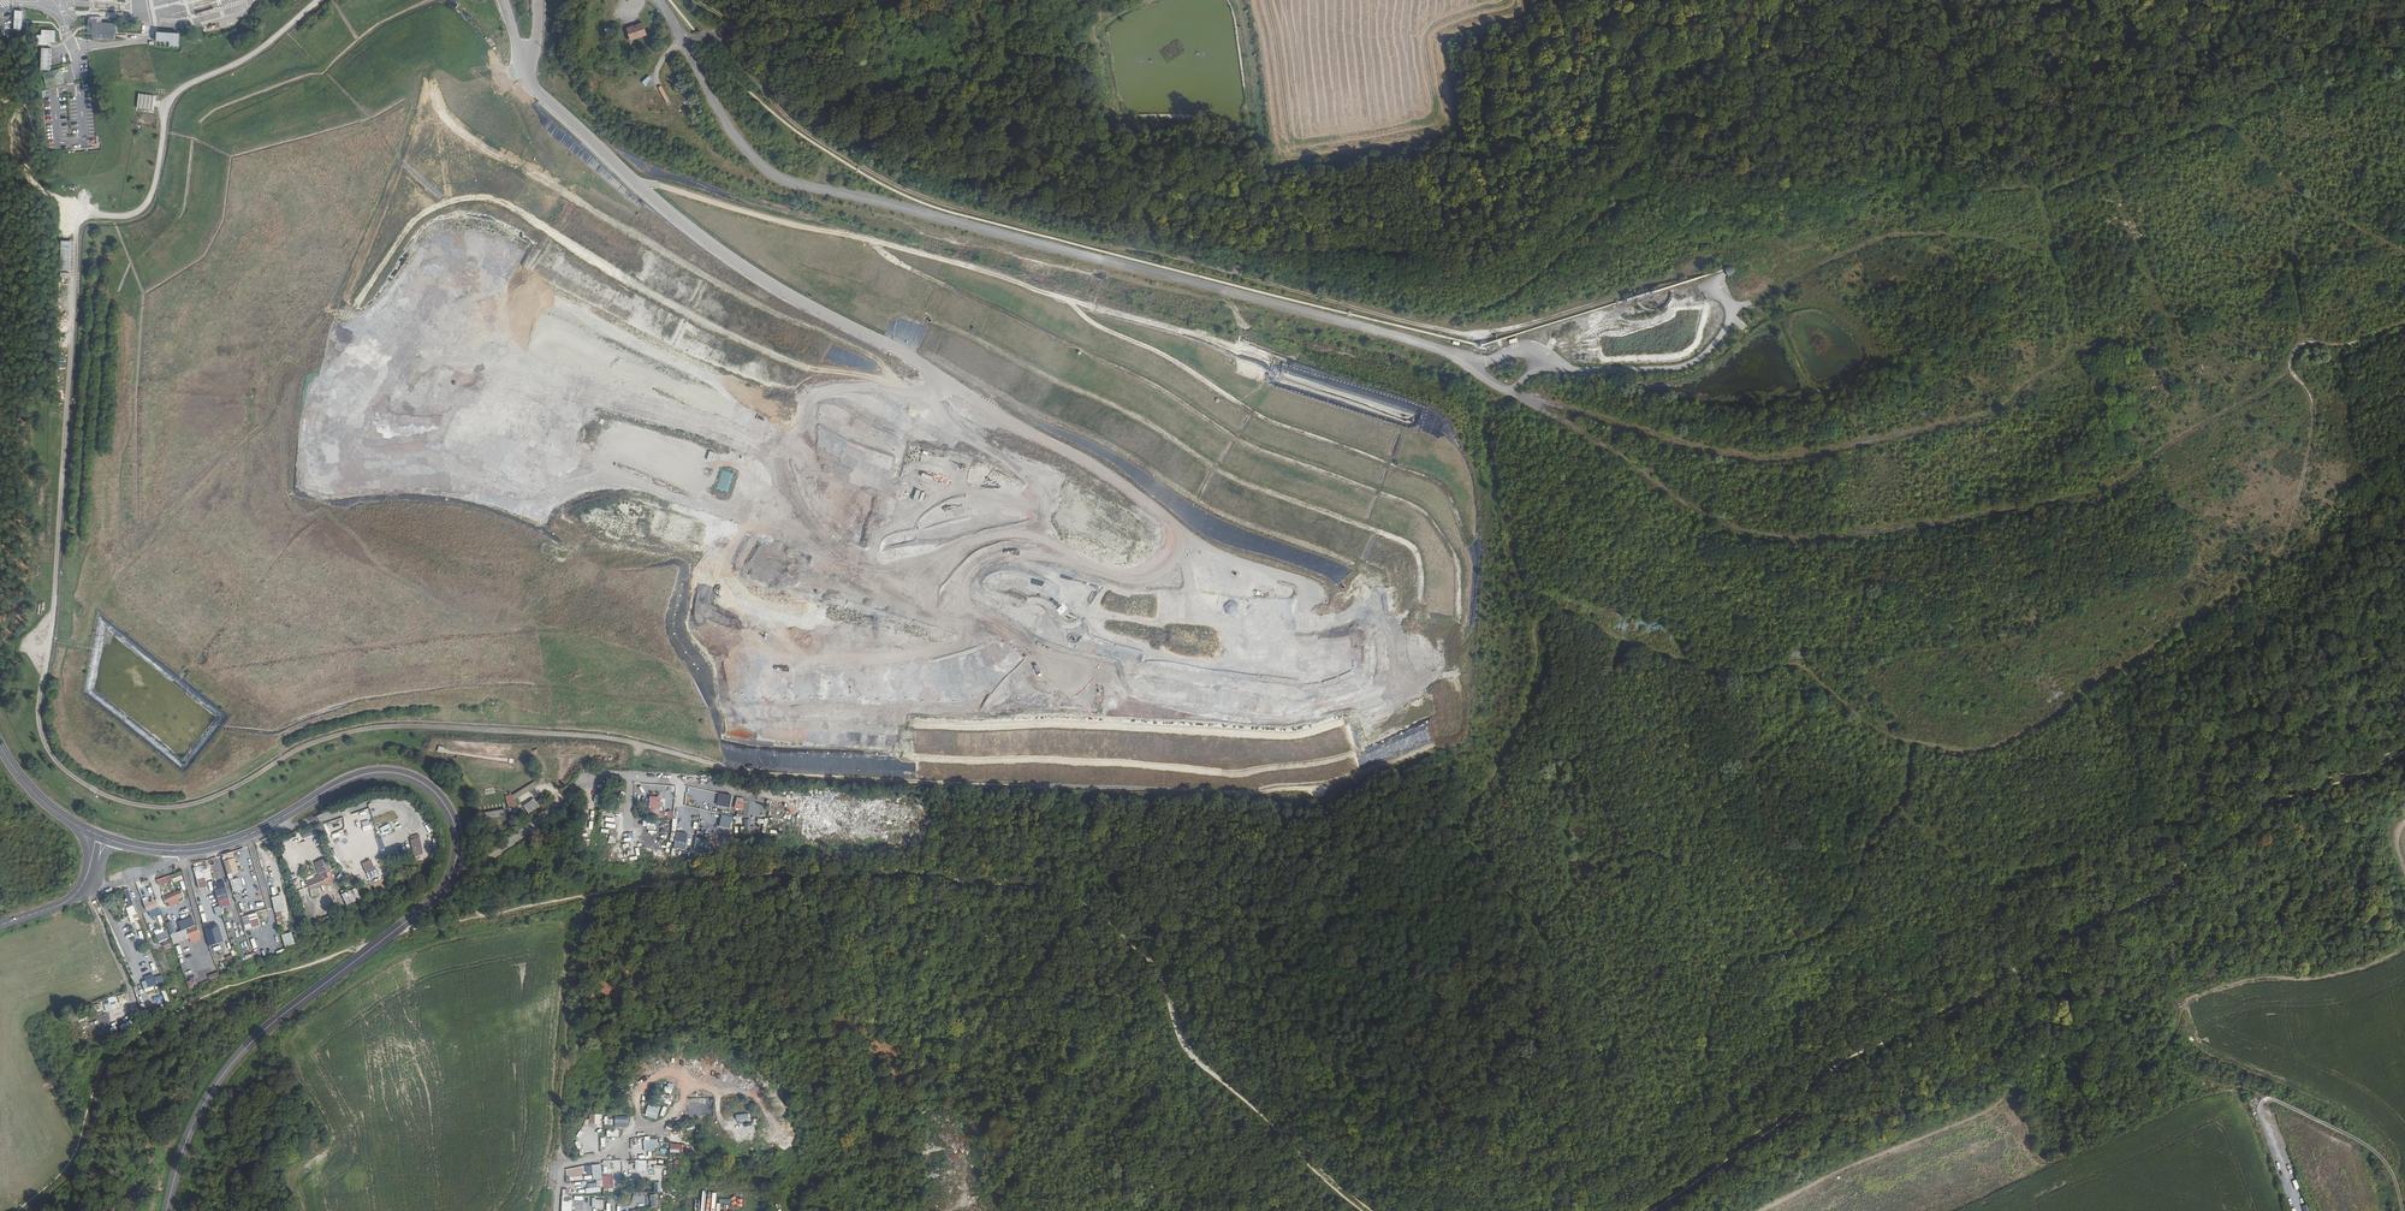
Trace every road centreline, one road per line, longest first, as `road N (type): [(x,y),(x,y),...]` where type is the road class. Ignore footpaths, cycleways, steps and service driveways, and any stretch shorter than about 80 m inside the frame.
road 1 (track): [(1914,744),(1902,802),(1868,835),(1858,886),(1841,917),(1824,934),(1728,966),(1709,1025),(1708,1070),(1689,1075),(1567,966),(1467,832),(1534,683),(1535,651),(1485,435),(1492,403),(1508,392)]
road 2 (track): [(2224,126),(2252,145),(2286,186),(2305,314),(2297,343),(2270,390),(2172,441),(2104,492),(1872,540),(1757,536),(1702,515),(1608,447),(1508,392)]
road 3 (track): [(1529,623),(1557,615),(1595,628),(1641,624),(1674,659),(1720,677),(1803,665),(1890,739),(1950,752),(1995,749),(2056,718),(2280,556),(2315,423),(2314,403),(2288,371)]
road 4 (track): [(1508,392),(1742,459),(1777,460),(1977,420),(2011,406),(2072,350),(2064,279),(2039,192),(2074,186),(2224,126)]
road 5 (secondary): [(167,1210),(186,1141),(226,1072),(285,1013),(440,894),(458,839),(449,811),(429,788),(381,772),(348,780),(249,835),(181,851)]
road 6 (track): [(802,659),(949,649),(965,643),(969,632),(835,560),(639,482),(603,478),(521,503),(428,485),(400,464),(406,451)]
road 7 (track): [(420,588),(380,566),(323,510),(305,515),(290,505),(271,392),(281,363),(331,310),(369,241),(428,75),(468,88),(527,68)]
road 8 (track): [(870,240),(909,268),(1128,371),(1236,438),(1420,509),(1453,555),(1458,620)]
road 9 (track): [(937,615),(927,594),(931,577),(978,542),(1034,536),(1130,575),(1155,570),(1177,542),(1170,522),(1097,467),(880,340)]
road 10 (track): [(1251,351),(633,181)]
road 11 (track): [(1462,527),(1437,483),(1263,417),(1174,361),(1097,325),(1070,301)]
road 12 (track): [(946,560),(876,570),(837,561),(772,461),(815,398),(864,388),(928,390),(936,374)]
road 13 (track): [(1729,317),(1884,239),(1977,238),(2056,258)]
road 14 (track): [(1177,542),(1295,578),(1305,587),(1305,619),(1316,624),(1375,610),(1402,676),(1425,676)]
road 15 (track): [(1078,559),(1001,554),(965,580),(969,610),(1035,652),(1088,668),(1076,688),(1053,680)]
road 16 (track): [(1508,392),(1531,372),(1678,369),(1700,361),(1729,317),(1714,280)]
road 17 (track): [(1657,186),(1618,204),(1520,292),(1429,329)]
road 18 (track): [(584,894),(558,1164)]
road 19 (track): [(93,608),(170,516),(280,413)]
road 20 (track): [(1177,542),(1191,592),(1241,637),(1259,646),(1304,646)]
road 21 (track): [(713,1093),(621,1152),(558,1164)]
road 22 (track): [(2404,253),(2286,186)]
road 23 (secondary): [(87,830),(37,796),(0,746)]

